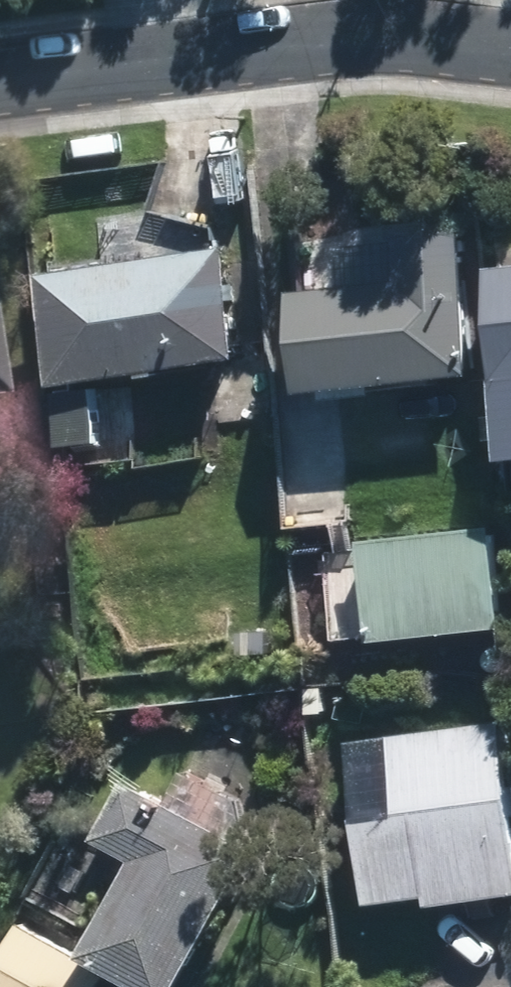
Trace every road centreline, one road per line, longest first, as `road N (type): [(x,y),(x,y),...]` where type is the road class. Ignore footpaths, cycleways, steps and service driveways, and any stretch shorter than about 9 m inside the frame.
road 1 (residential): [(0,79),(372,30),(510,47)]

